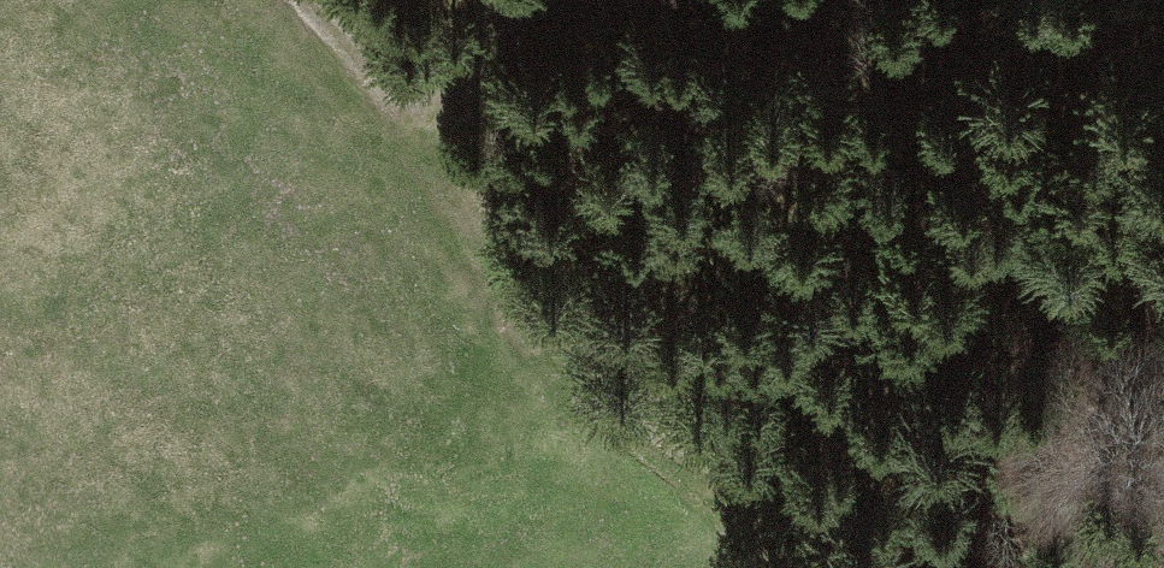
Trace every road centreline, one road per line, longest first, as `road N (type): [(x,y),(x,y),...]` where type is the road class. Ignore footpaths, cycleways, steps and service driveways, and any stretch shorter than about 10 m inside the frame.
road 1 (track): [(479,93),(569,262),(785,567)]
road 2 (track): [(317,0),(426,99),(479,93),(590,4),(807,0)]

